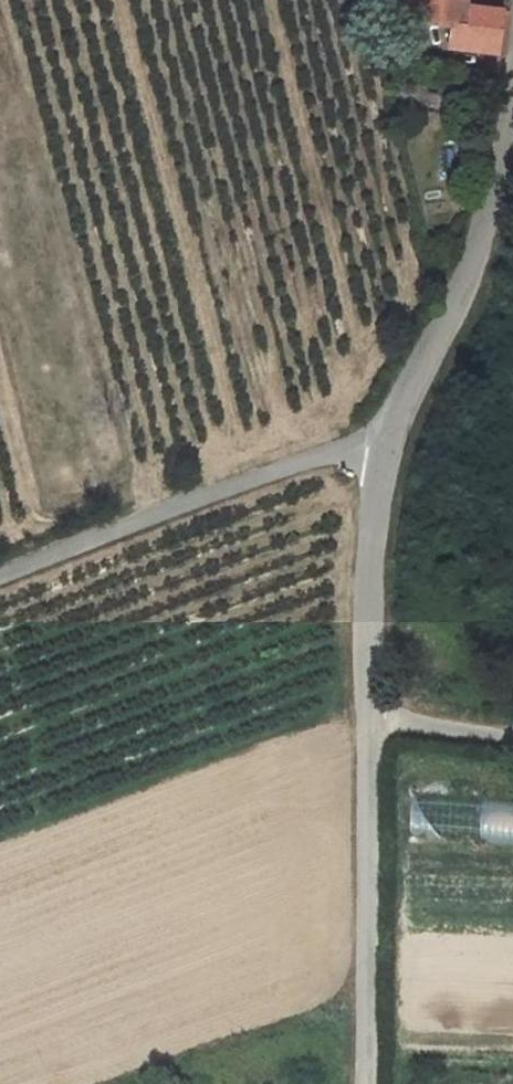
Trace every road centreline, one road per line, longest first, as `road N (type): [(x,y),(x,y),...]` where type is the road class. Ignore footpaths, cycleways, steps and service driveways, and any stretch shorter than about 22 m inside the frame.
road 1 (residential): [(0,574),(318,454),(378,457)]
road 2 (unclassified): [(512,84),(471,262),(378,457)]
road 3 (unclassified): [(370,720),(368,1083)]
road 4 (unclassified): [(378,457),(370,720)]
road 5 (unclassified): [(370,720),(512,737)]

